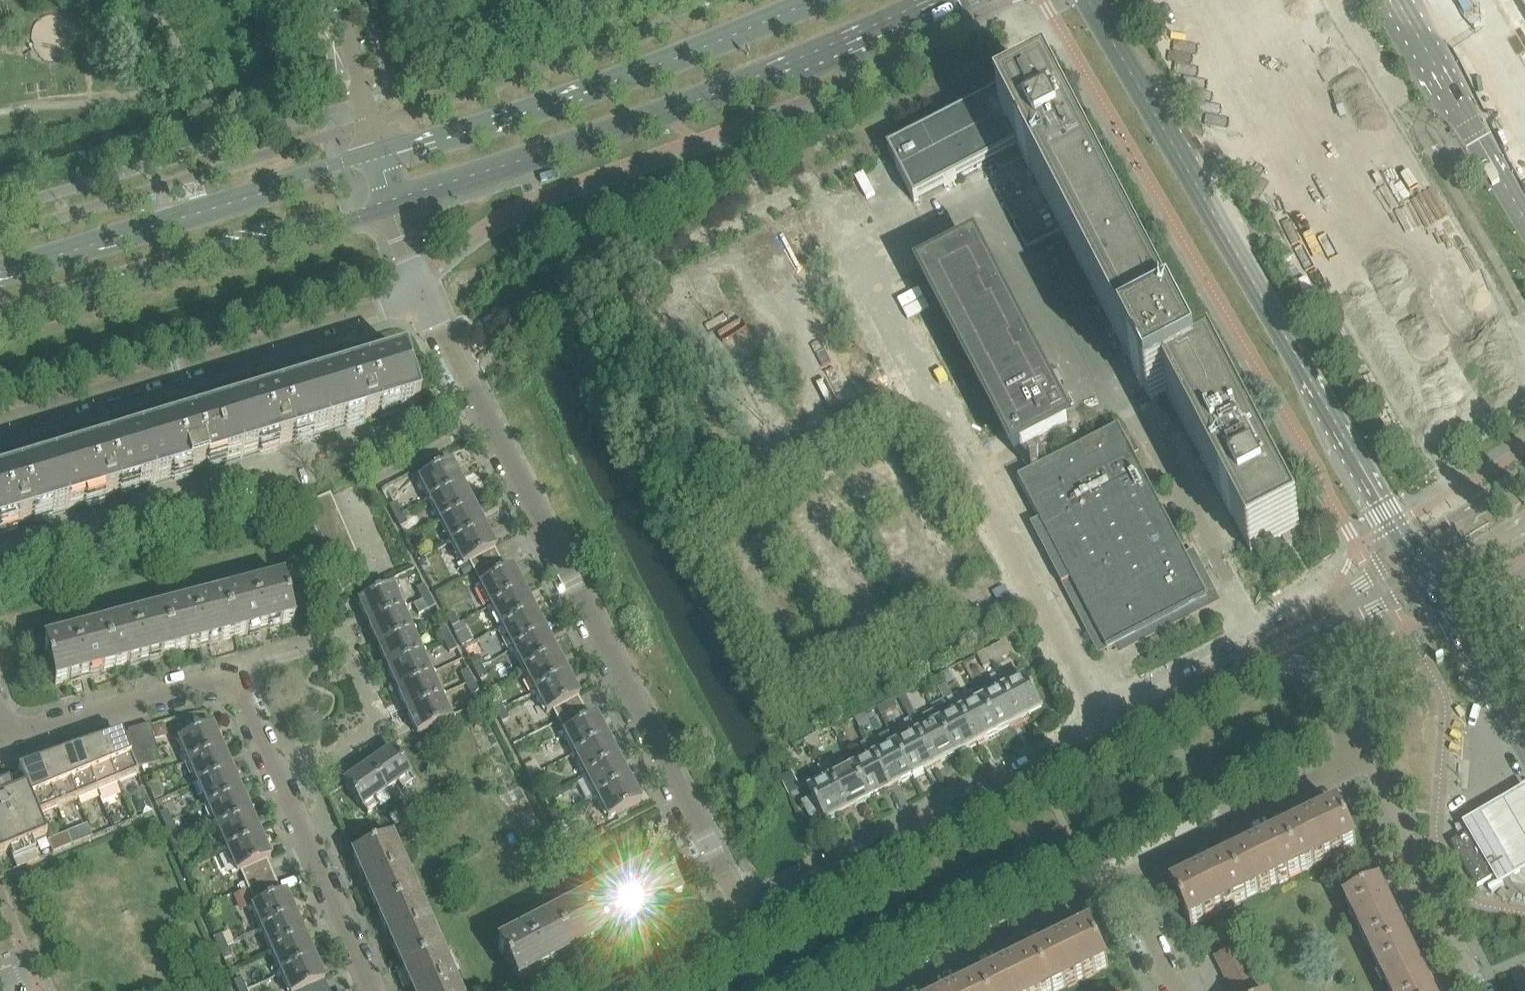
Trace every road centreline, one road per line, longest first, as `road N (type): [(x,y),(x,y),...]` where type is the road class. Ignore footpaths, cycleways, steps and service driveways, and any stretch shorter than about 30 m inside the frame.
road 1 (residential): [(739,927),(420,292)]
road 2 (secondary): [(1087,0),(1420,565)]
road 3 (residential): [(739,927),(1298,632)]
road 4 (tertiary): [(391,205),(718,96),(950,0)]
road 5 (residential): [(368,990),(232,675),(0,733)]
road 6 (tertiary): [(808,0),(686,50),(378,152)]
road 7 (residential): [(0,431),(420,292)]
road 8 (tertiary): [(0,323),(391,205)]
road 9 (tertiary): [(378,152),(0,269)]
road 10 (residential): [(880,990),(1124,870)]
road 11 (residential): [(1475,990),(1359,753)]
road 12 (residential): [(1124,870),(1359,753)]
road 13 (secondary): [(1524,219),(1397,0)]
road 14 (secondary): [(1420,565),(1524,739)]
road 15 (residential): [(1298,632),(1420,565)]
road 16 (residential): [(619,990),(739,927)]
road 17 (residential): [(1359,753),(1298,632)]
road 18 (residential): [(1524,482),(1452,524),(1420,565)]
road 19 (residential): [(1183,990),(1124,870)]

